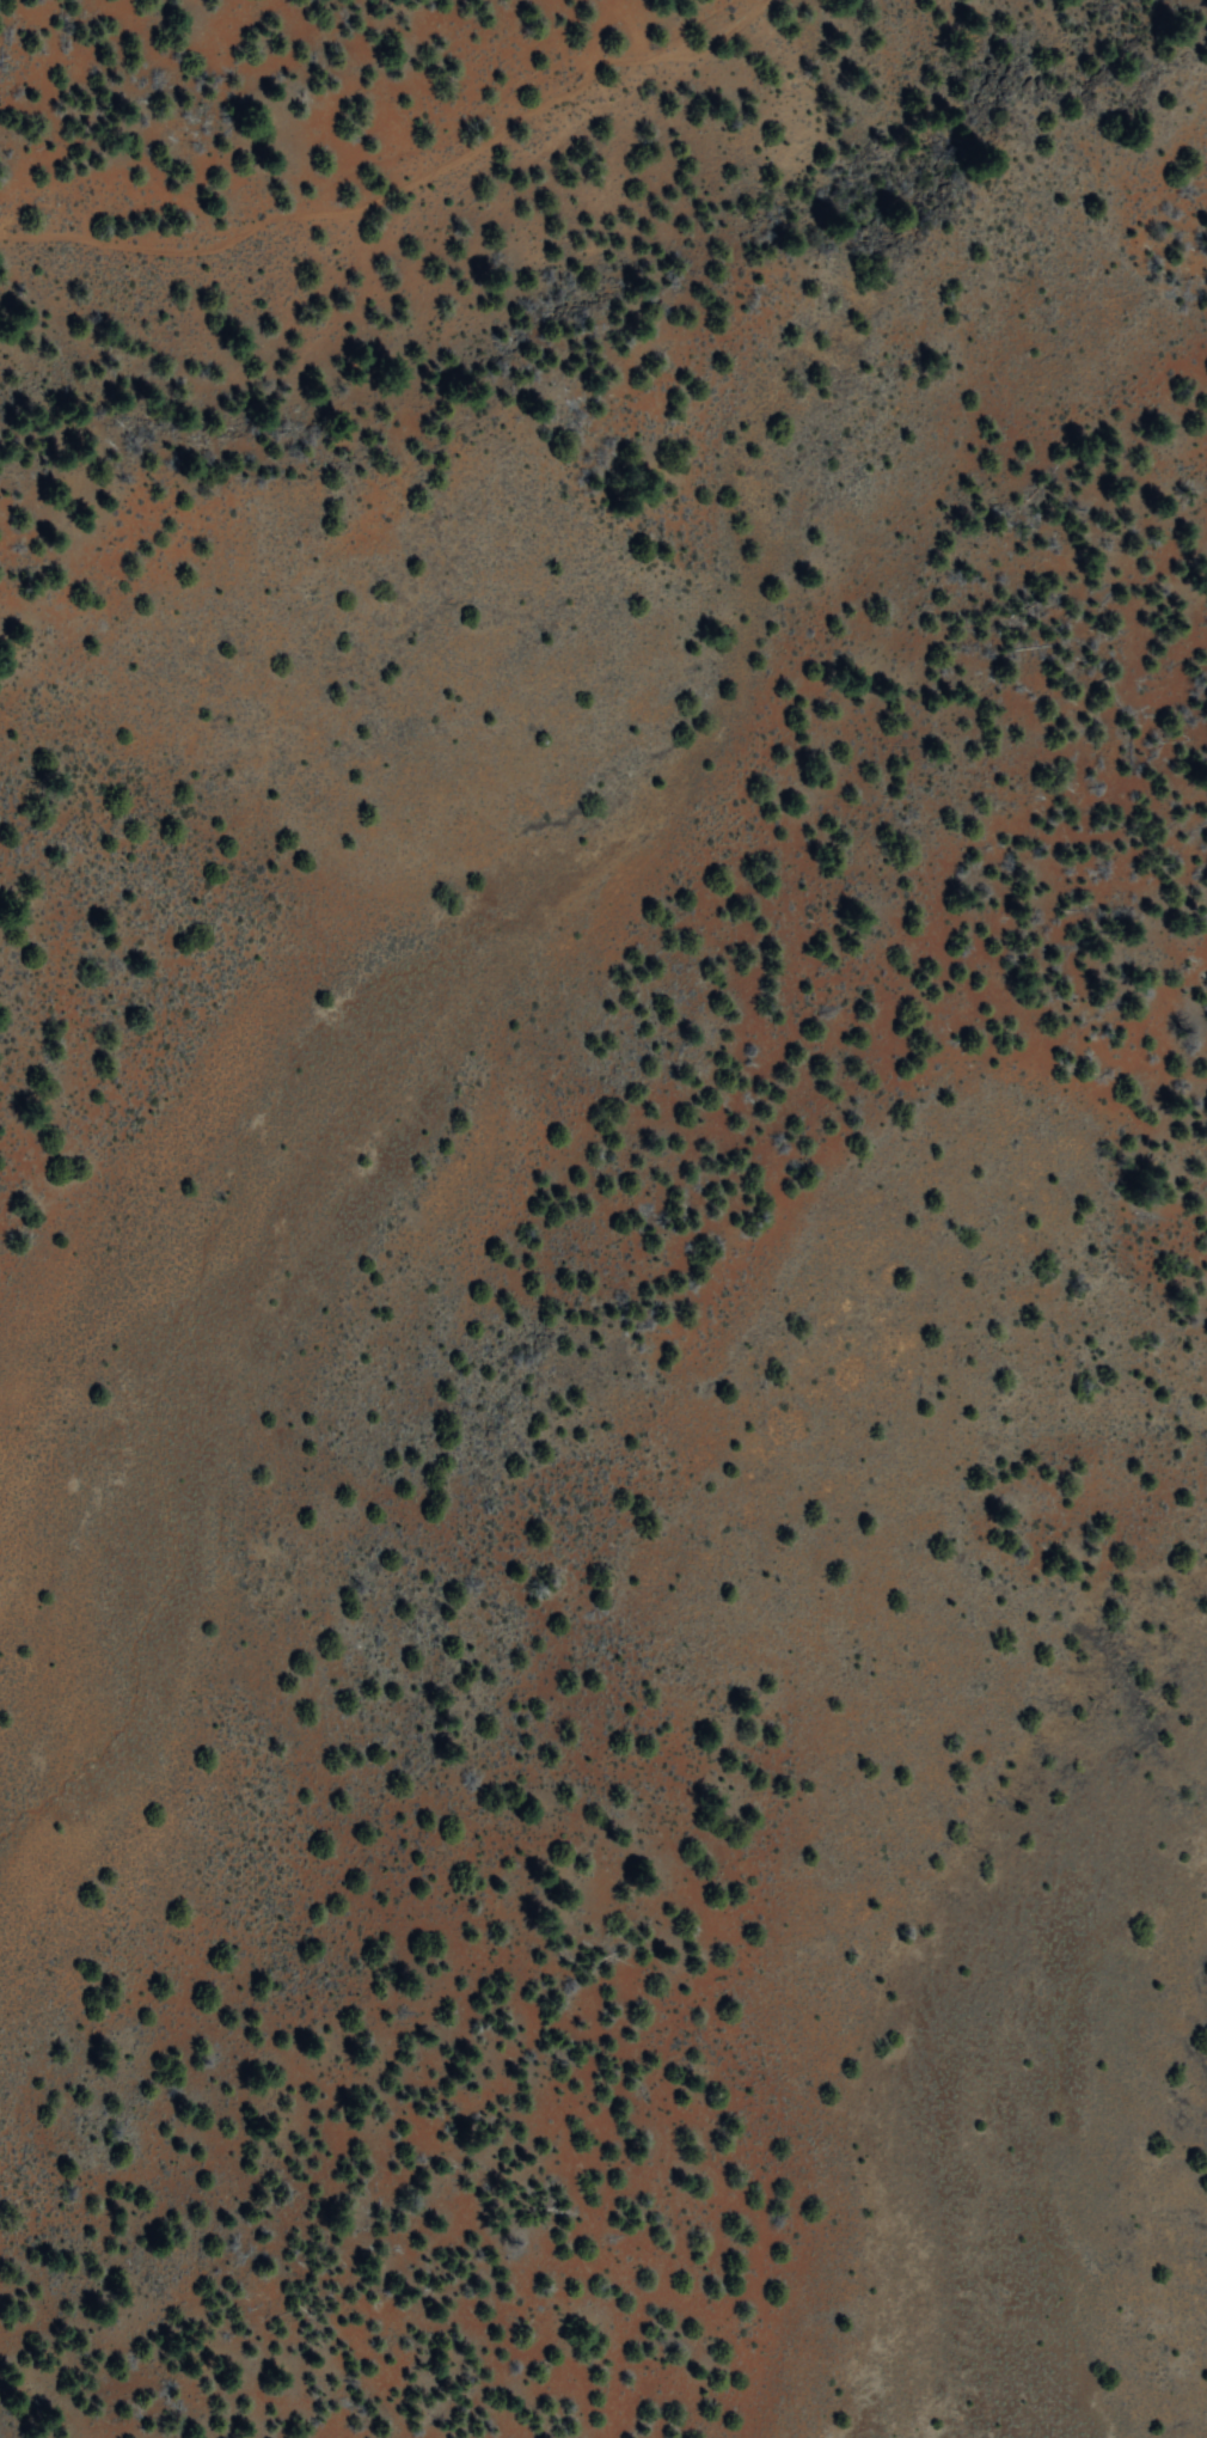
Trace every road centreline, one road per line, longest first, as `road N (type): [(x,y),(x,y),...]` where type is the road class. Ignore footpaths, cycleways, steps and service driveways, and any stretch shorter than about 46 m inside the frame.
road 1 (track): [(0,343),(295,338),(458,298),(747,105),(872,0)]
road 2 (track): [(0,1109),(45,925),(0,684)]

